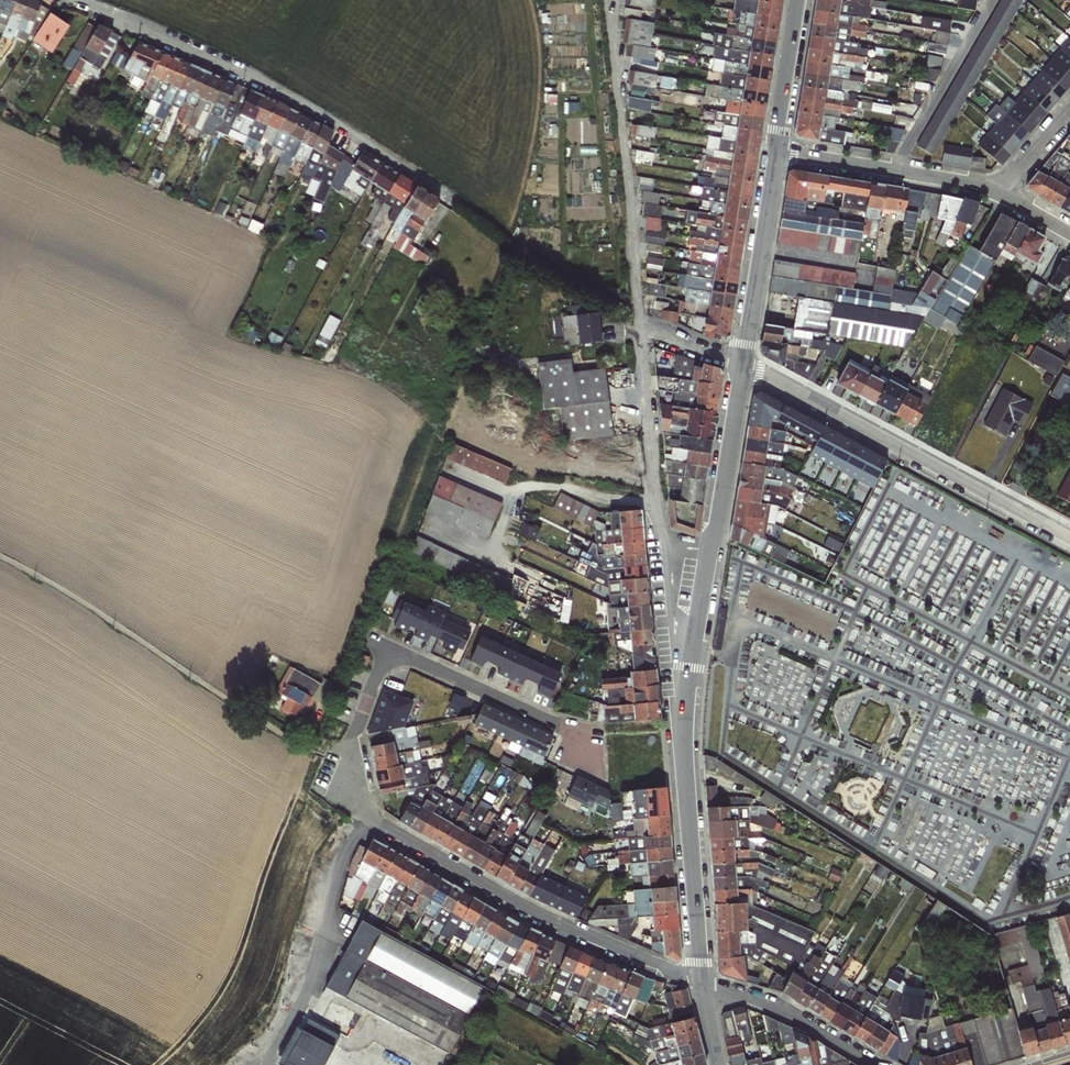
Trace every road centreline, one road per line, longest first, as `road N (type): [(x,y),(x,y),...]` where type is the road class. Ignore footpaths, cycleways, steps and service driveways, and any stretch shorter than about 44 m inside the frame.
road 1 (residential): [(699,980),(566,929),(441,862),(366,814),(342,754),(391,650),(585,739),(595,751)]
road 2 (residential): [(73,0),(260,80),(445,193)]
road 3 (residential): [(1069,538),(744,364)]
road 4 (residential): [(312,751),(0,556)]
road 5 (residential): [(744,364),(644,331),(654,488),(666,540)]
road 6 (residential): [(699,980),(688,703)]
road 7 (residential): [(997,191),(776,152)]
road 8 (residential): [(744,364),(776,152)]
road 9 (residential): [(880,1064),(811,1023),(699,980)]
road 10 (residential): [(712,548),(744,364)]
road 11 (residential): [(666,540),(688,703)]
road 12 (residential): [(688,703),(712,548)]
road 13 (track): [(92,608),(150,464)]
road 14 (residential): [(776,152),(799,0)]

